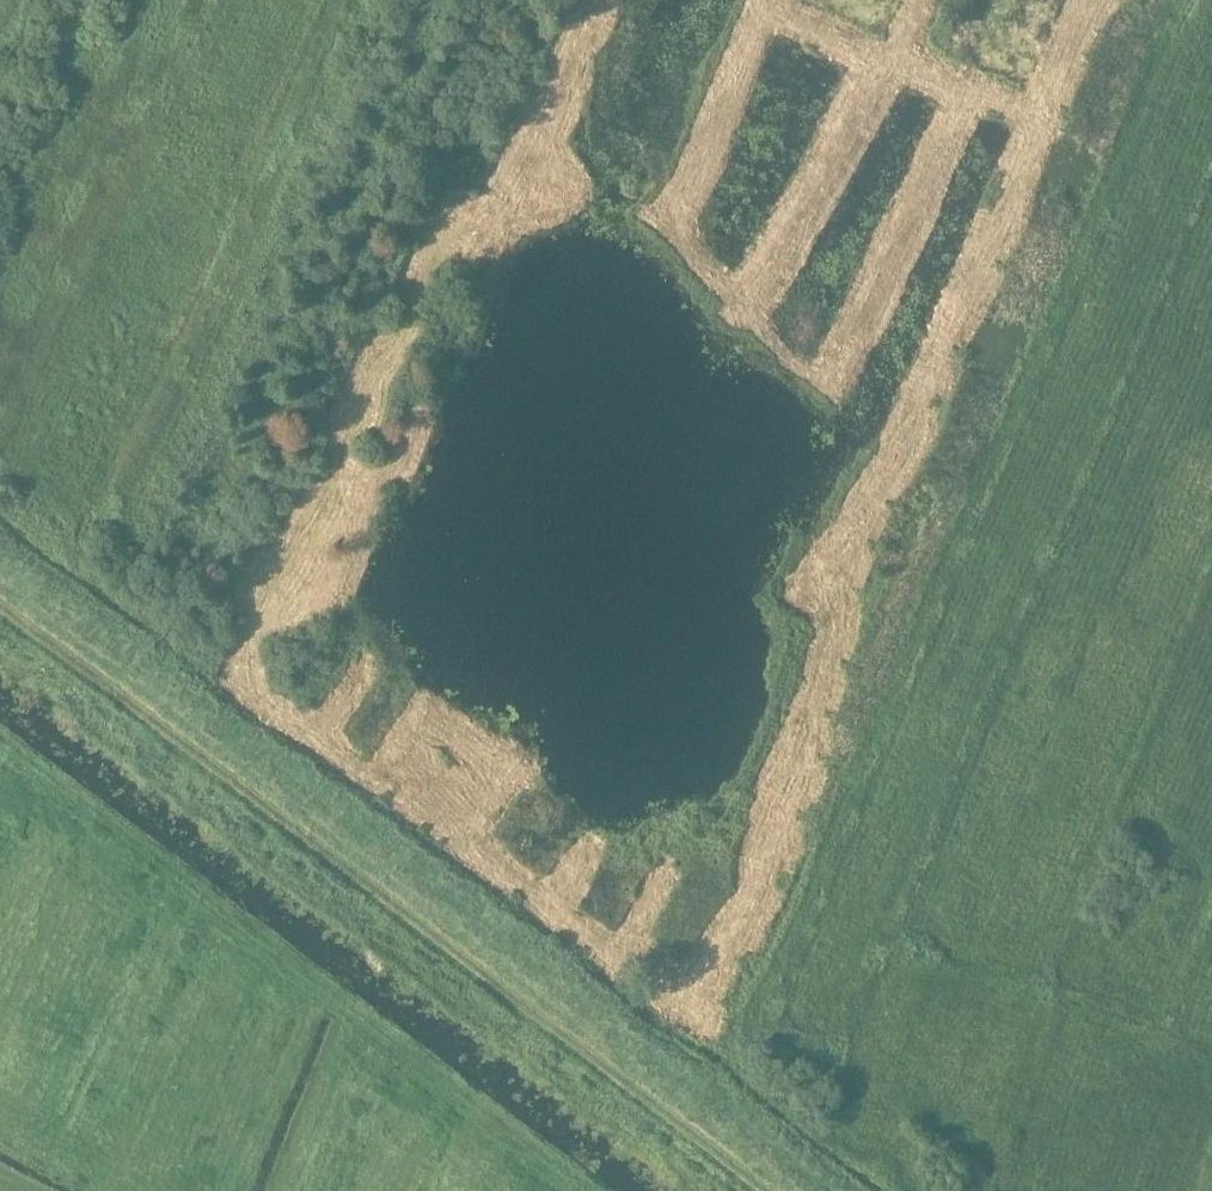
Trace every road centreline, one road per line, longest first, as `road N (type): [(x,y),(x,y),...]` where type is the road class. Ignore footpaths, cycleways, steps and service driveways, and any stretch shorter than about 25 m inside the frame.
road 1 (track): [(0,608),(762,1190)]

